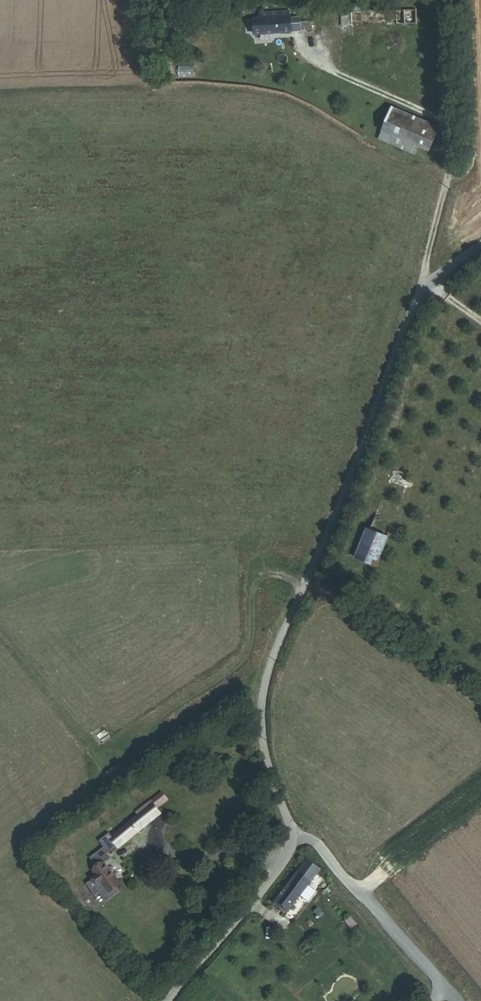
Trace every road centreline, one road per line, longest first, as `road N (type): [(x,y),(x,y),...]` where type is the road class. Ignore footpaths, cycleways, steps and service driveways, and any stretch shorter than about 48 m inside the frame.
road 1 (unclassified): [(480,245),(431,282),(414,310),(265,692),(269,771),(290,853),(167,1000)]

